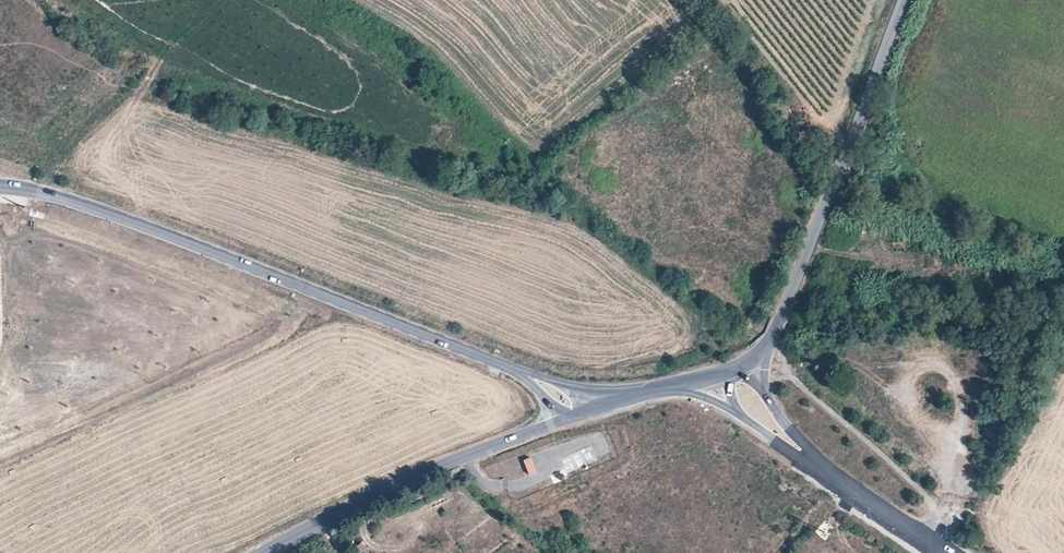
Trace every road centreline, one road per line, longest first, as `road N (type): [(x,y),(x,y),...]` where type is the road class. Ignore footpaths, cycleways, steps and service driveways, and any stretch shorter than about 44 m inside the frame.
road 1 (tertiary): [(0,185),(34,188),(138,225),(513,370)]
road 2 (tertiary): [(904,0),(771,340),(745,364)]
road 3 (tertiary): [(544,427),(264,552)]
road 4 (tertiary): [(711,376),(795,455),(847,487)]
road 5 (tertiary): [(847,487),(792,437),(745,364)]

